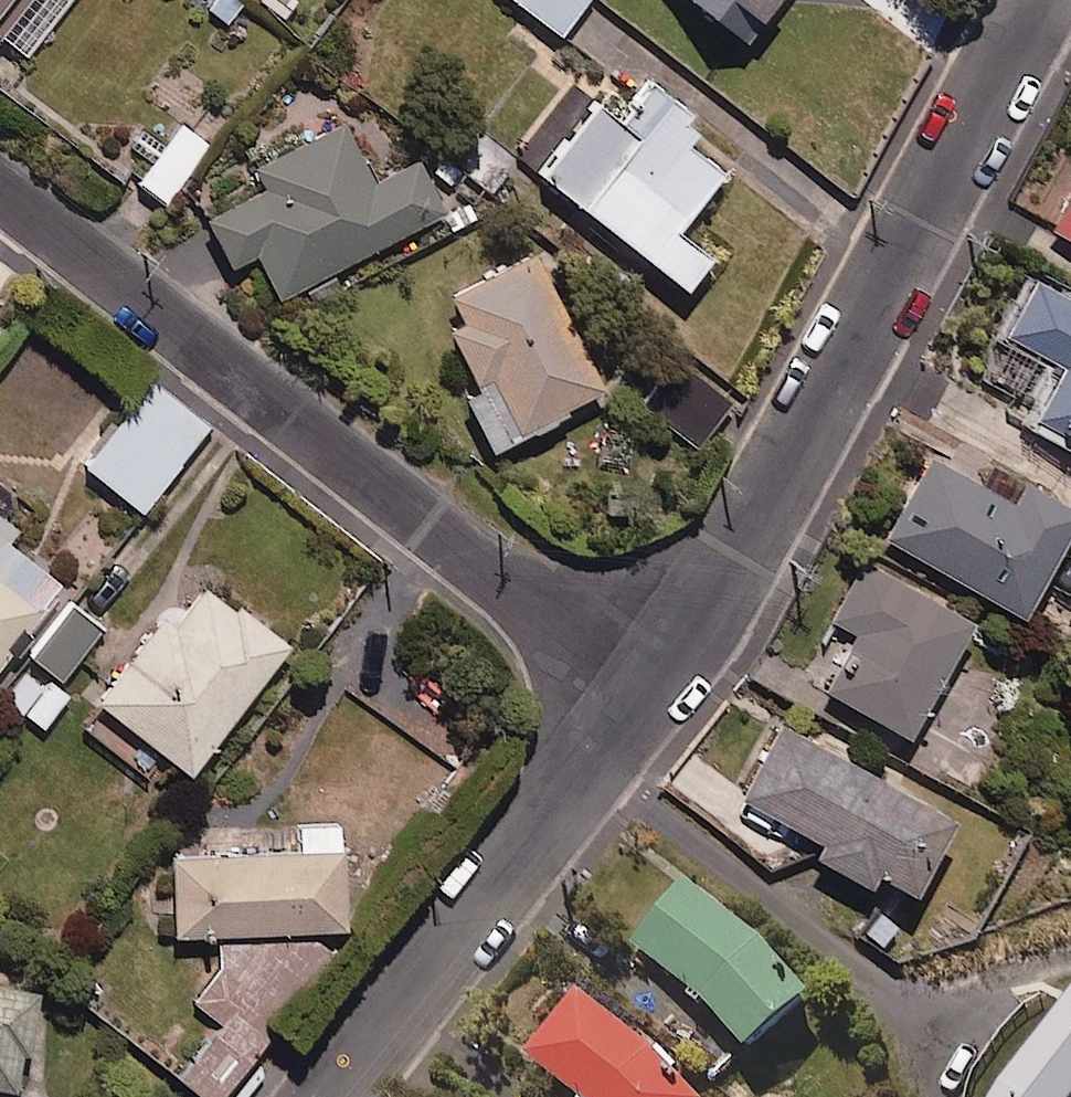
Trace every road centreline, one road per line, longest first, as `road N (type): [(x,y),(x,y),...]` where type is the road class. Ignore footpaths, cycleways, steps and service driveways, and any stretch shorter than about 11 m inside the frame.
road 1 (residential): [(0,190),(641,688)]
road 2 (residential): [(1036,0),(731,560),(641,688)]
road 3 (residential): [(641,688),(329,1096)]

